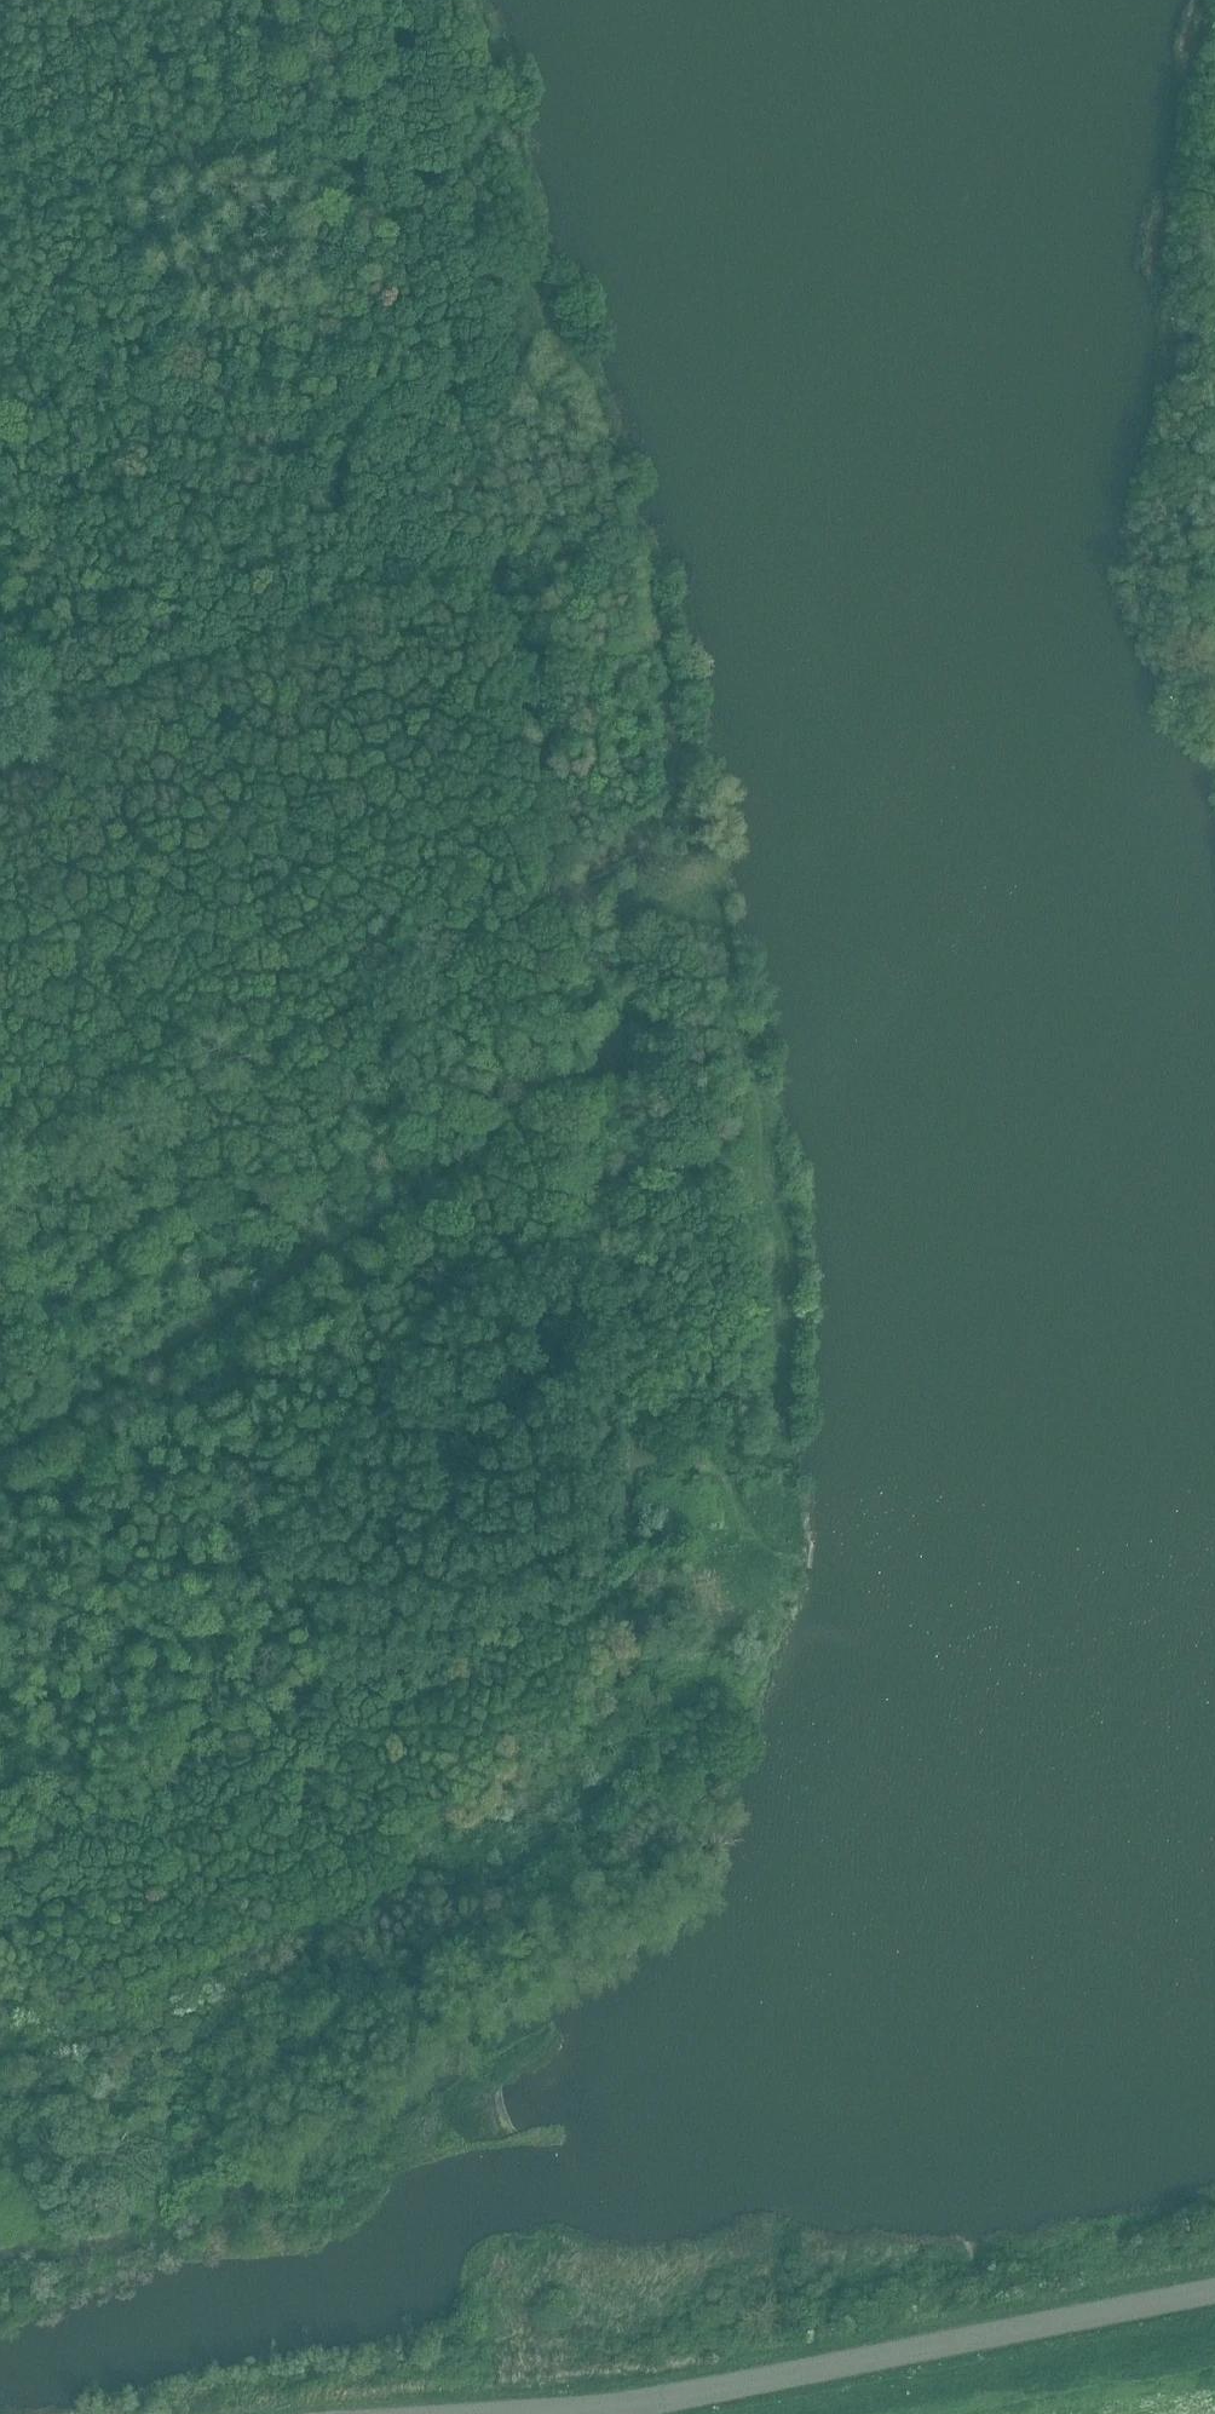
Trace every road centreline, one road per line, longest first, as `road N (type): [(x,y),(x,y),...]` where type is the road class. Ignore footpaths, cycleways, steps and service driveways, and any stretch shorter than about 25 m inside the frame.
road 1 (track): [(461,0),(489,35),(525,261),(626,532),(749,1108),(766,1253),(757,1389),(572,1571),(0,1896)]
road 2 (unclassified): [(1214,2292),(576,2413)]
road 3 (track): [(0,778),(53,736),(404,608),(459,485)]
road 4 (track): [(459,485),(390,64),(371,0)]

